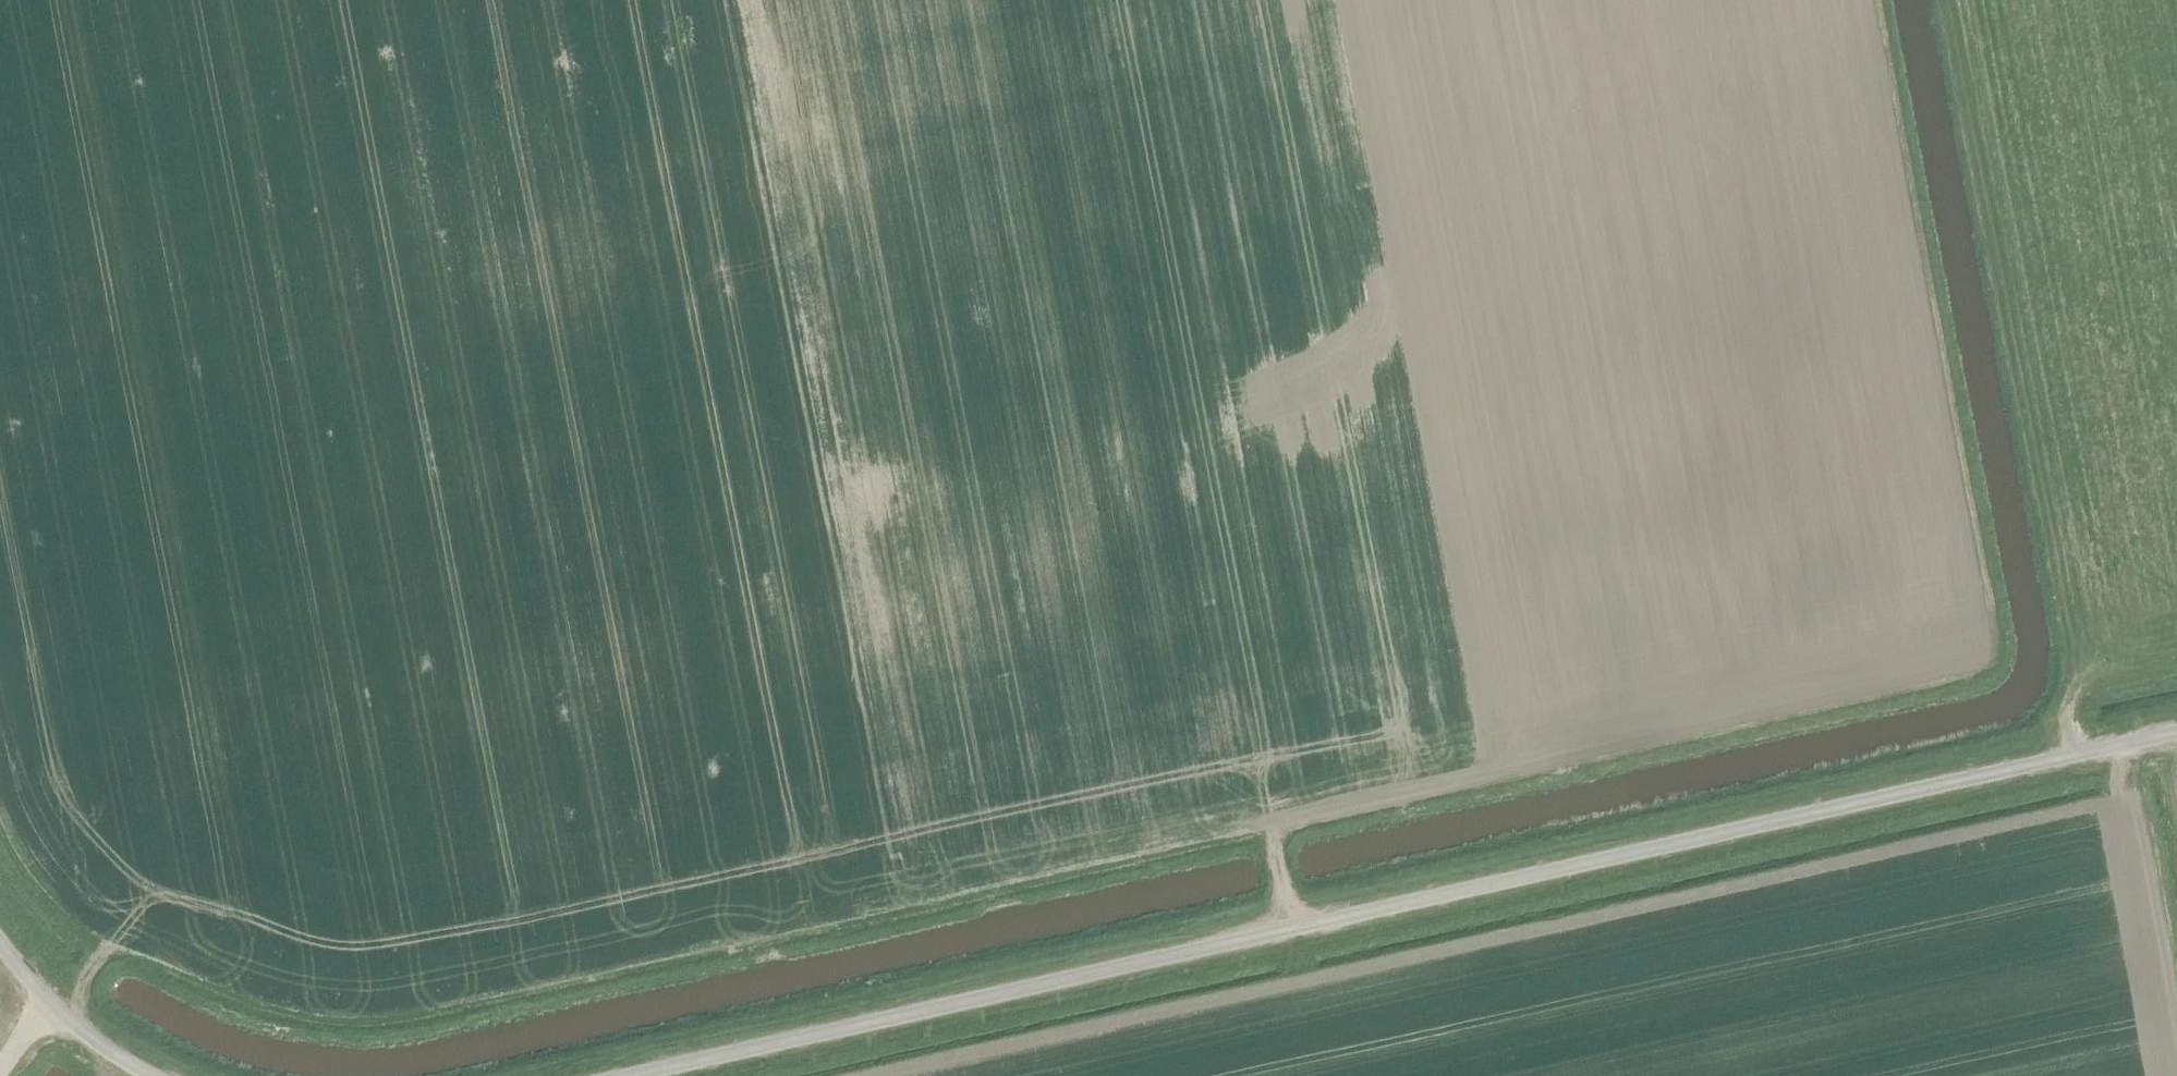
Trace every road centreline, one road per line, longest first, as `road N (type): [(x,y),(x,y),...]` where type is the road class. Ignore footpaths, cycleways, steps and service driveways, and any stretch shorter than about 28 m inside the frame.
road 1 (unclassified): [(2176,730),(643,1075)]
road 2 (unclassified): [(140,1075),(90,1042),(0,947)]

